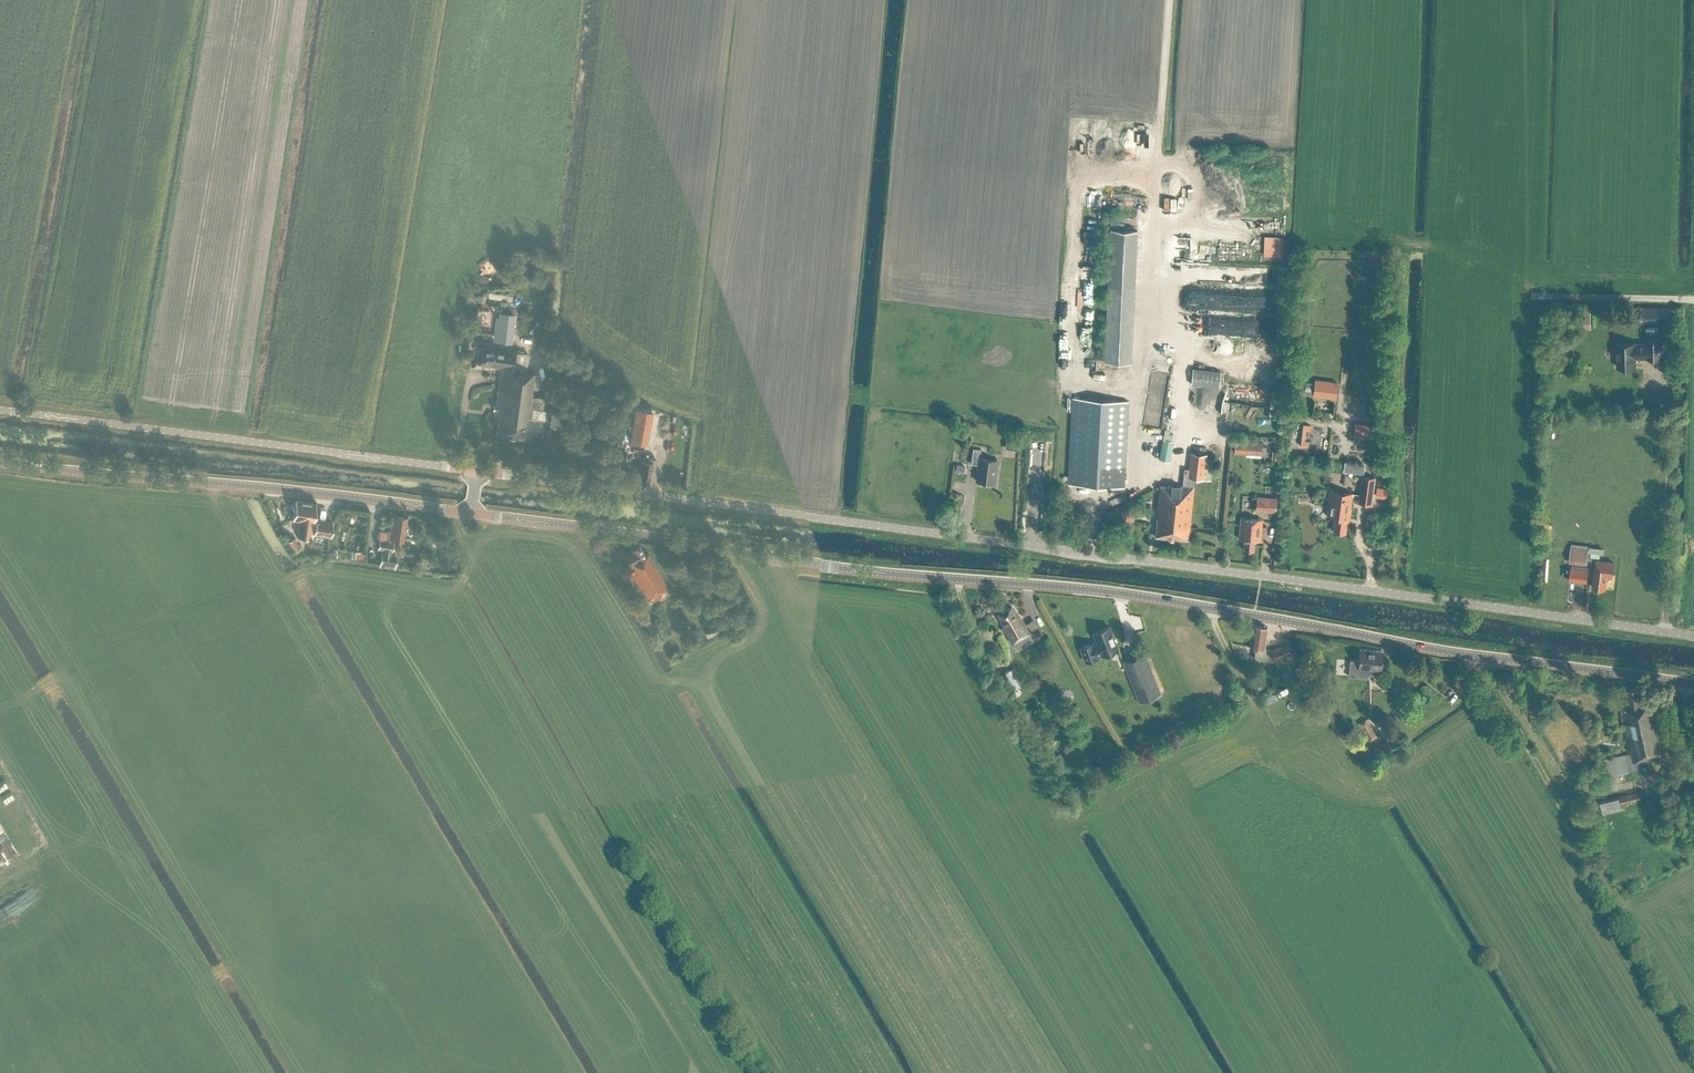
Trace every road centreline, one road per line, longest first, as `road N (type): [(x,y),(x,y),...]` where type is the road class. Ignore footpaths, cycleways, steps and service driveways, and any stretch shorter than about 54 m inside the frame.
road 1 (tertiary): [(1693,685),(1107,590),(874,572),(471,513)]
road 2 (unclassified): [(1693,634),(477,471)]
road 3 (unclassified): [(477,471),(0,410)]
road 4 (tertiary): [(471,513),(0,462)]

